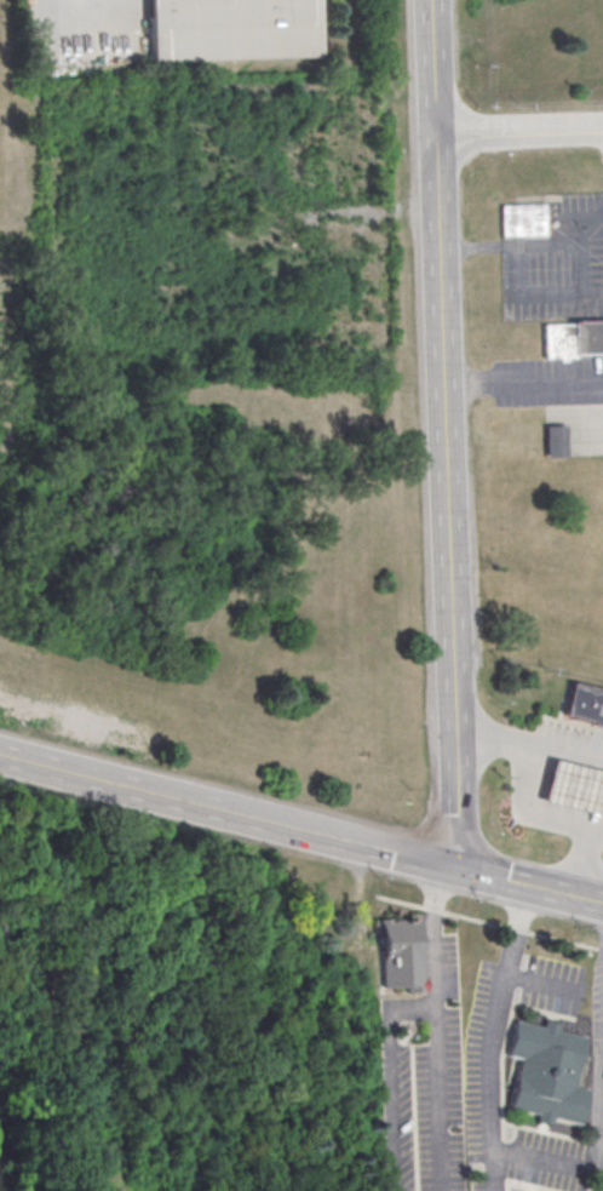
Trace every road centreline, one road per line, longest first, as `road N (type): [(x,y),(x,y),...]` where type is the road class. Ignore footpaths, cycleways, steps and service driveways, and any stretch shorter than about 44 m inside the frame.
road 1 (residential): [(458,871),(432,137)]
road 2 (secondary): [(602,907),(0,758)]
road 3 (residential): [(602,131),(432,137)]
road 4 (residential): [(432,137),(429,0)]

